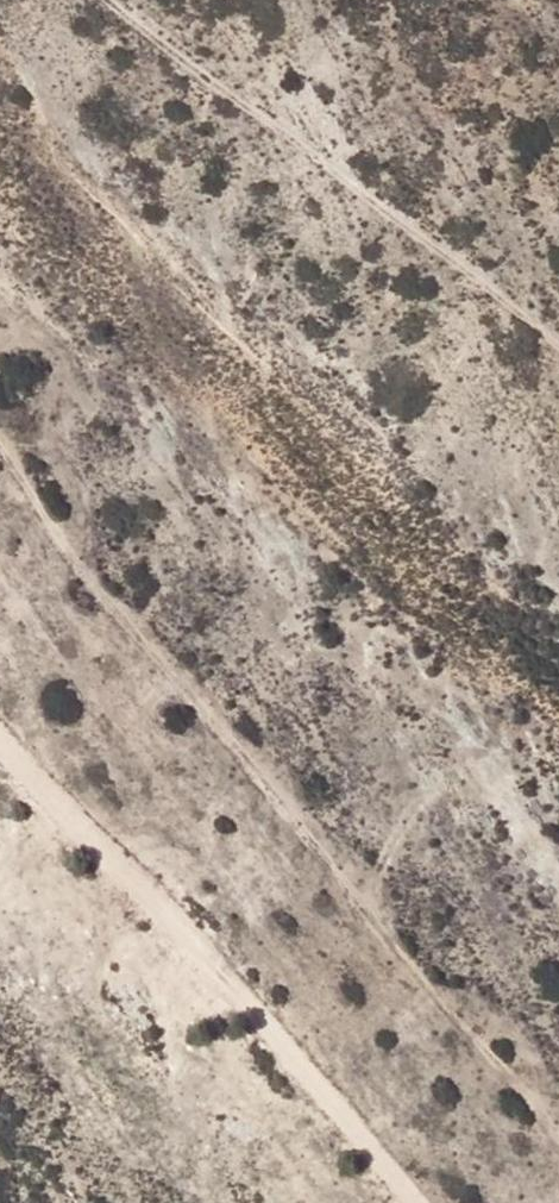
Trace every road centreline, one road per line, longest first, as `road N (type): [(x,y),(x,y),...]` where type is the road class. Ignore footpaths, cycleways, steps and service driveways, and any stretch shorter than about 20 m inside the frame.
road 1 (track): [(558,1140),(109,609),(0,452)]
road 2 (track): [(402,1202),(0,732)]
road 3 (track): [(149,0),(350,151),(505,305),(558,348)]

